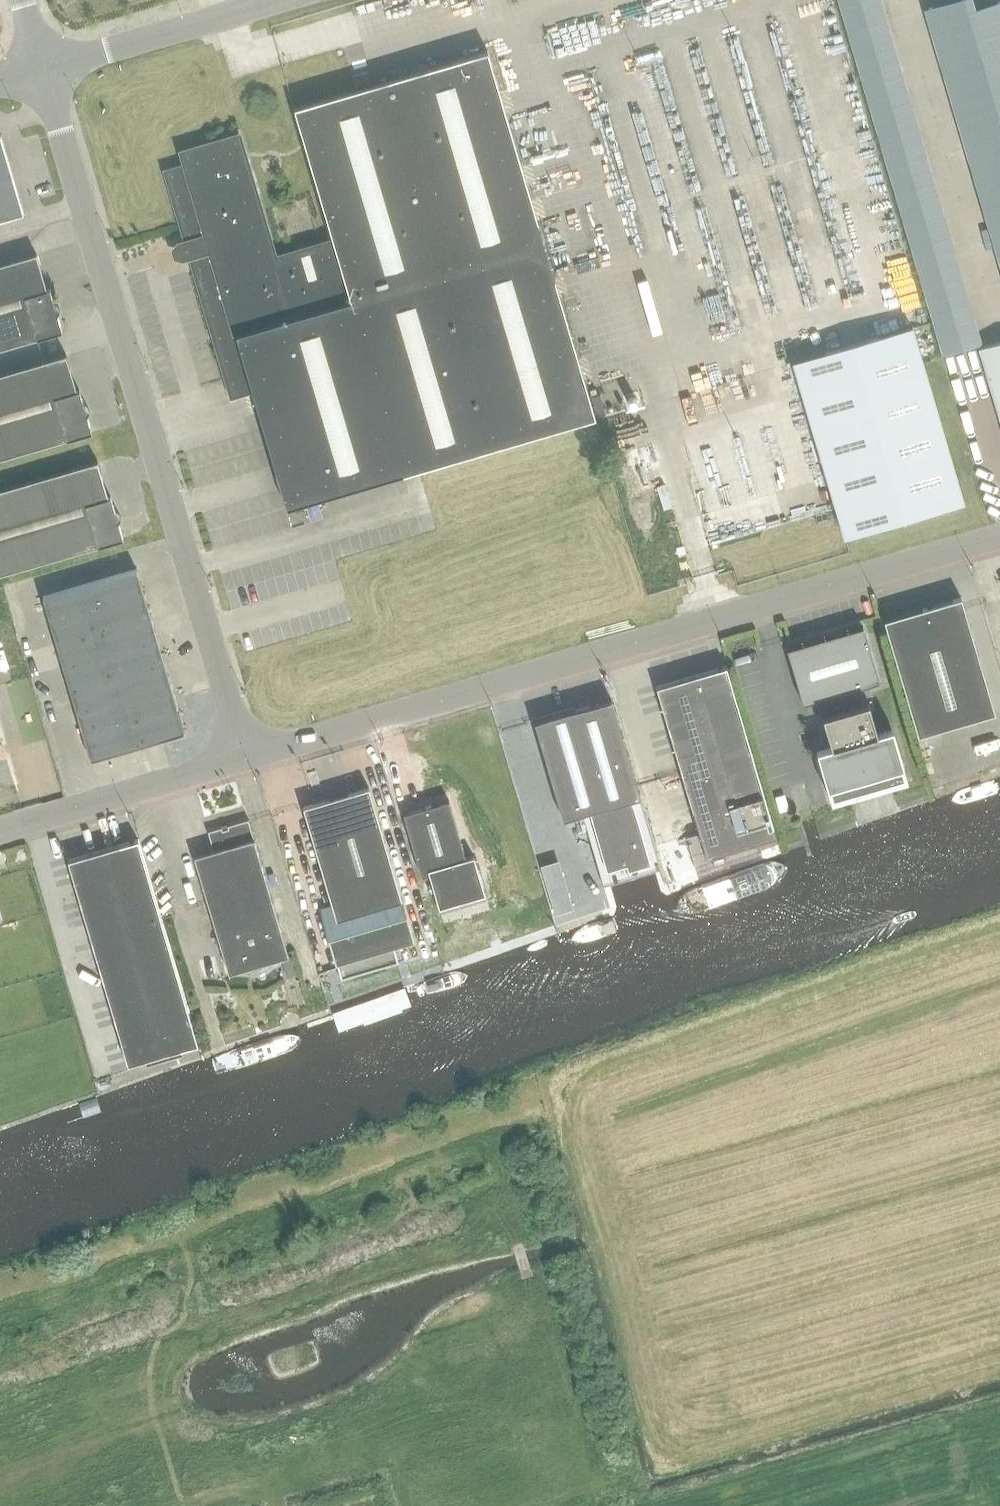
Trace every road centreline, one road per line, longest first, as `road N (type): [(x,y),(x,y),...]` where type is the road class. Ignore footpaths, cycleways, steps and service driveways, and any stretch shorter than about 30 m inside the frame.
road 1 (unclassified): [(246,758),(999,535)]
road 2 (unclassified): [(246,758),(43,69)]
road 3 (unclassified): [(0,830),(246,758)]
road 4 (unclassified): [(43,69),(279,0)]

